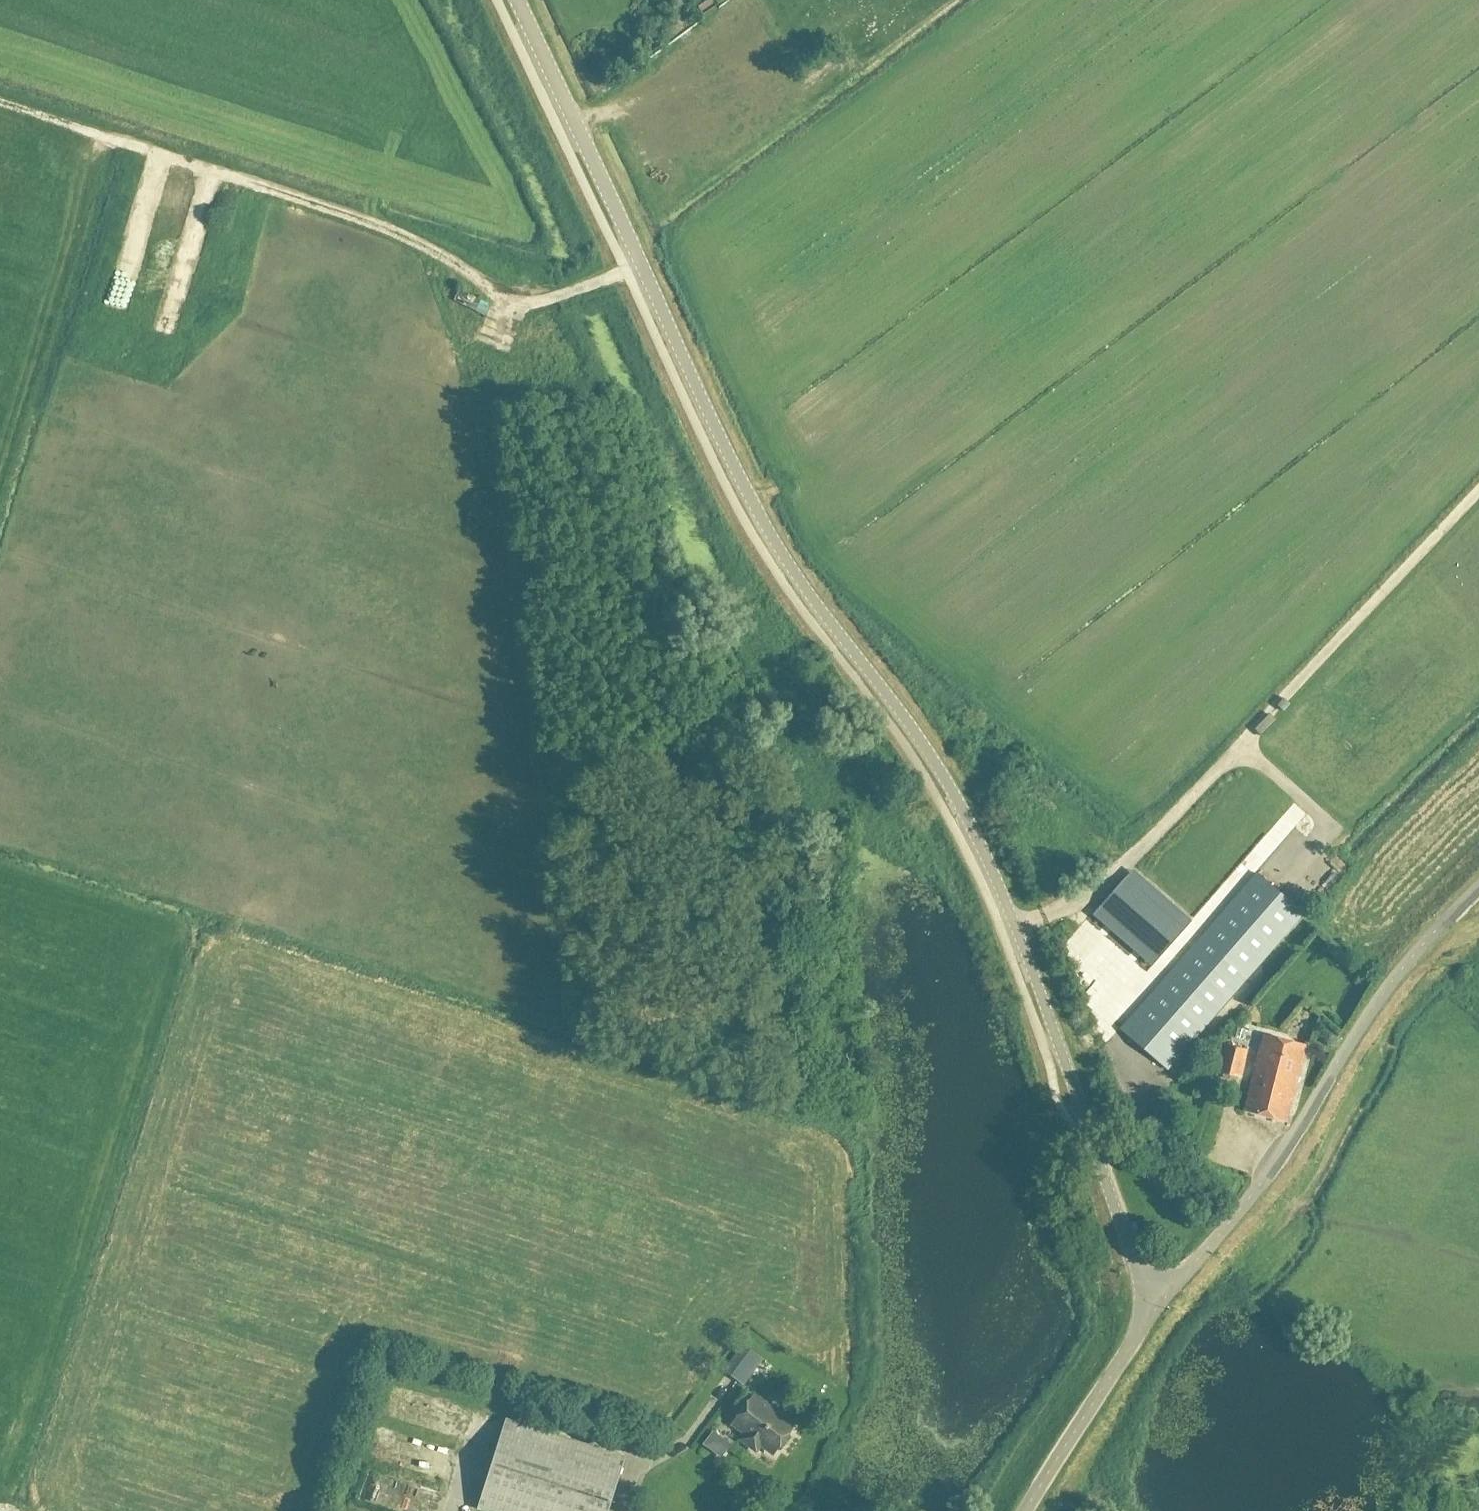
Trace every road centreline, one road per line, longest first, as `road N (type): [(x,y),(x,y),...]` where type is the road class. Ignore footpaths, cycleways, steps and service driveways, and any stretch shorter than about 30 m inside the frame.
road 1 (unclassified): [(1152,1314),(980,851),(947,787),(748,502),(518,0)]
road 2 (track): [(640,265),(547,299),(507,301),(385,229),(0,105)]
road 3 (unclassified): [(1152,1314),(1273,1164),(1384,992),(1478,887)]
road 4 (unclassified): [(1025,1510),(1152,1314)]

